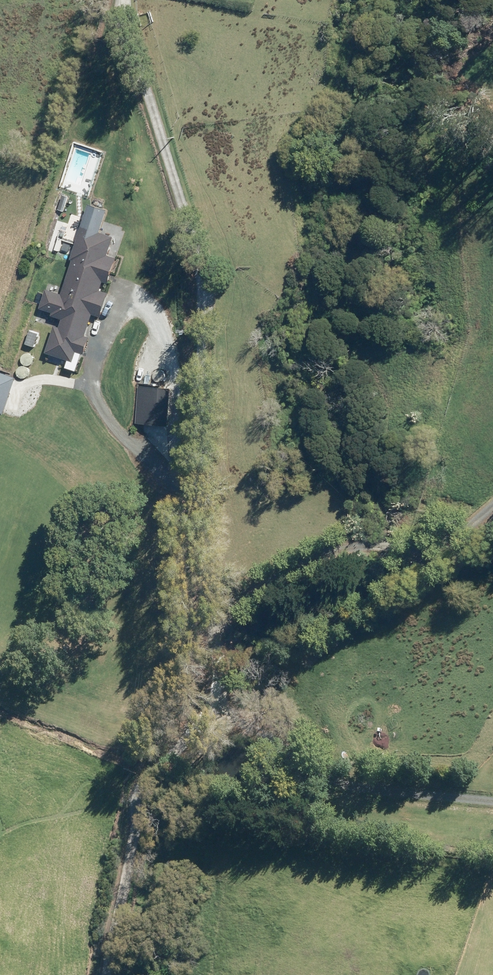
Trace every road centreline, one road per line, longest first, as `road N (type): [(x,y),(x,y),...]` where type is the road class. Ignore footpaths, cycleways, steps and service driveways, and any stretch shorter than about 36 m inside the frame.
road 1 (track): [(128,0),(145,95),(194,245),(203,297),(205,727),(140,793),(104,974)]
road 2 (track): [(204,487),(167,486),(117,443),(94,384),(94,345),(117,311),(146,301),(163,310),(164,460)]
road 3 (track): [(204,622),(353,547),(429,547),(492,505)]
road 4 (track): [(205,727),(325,782),(492,795)]

